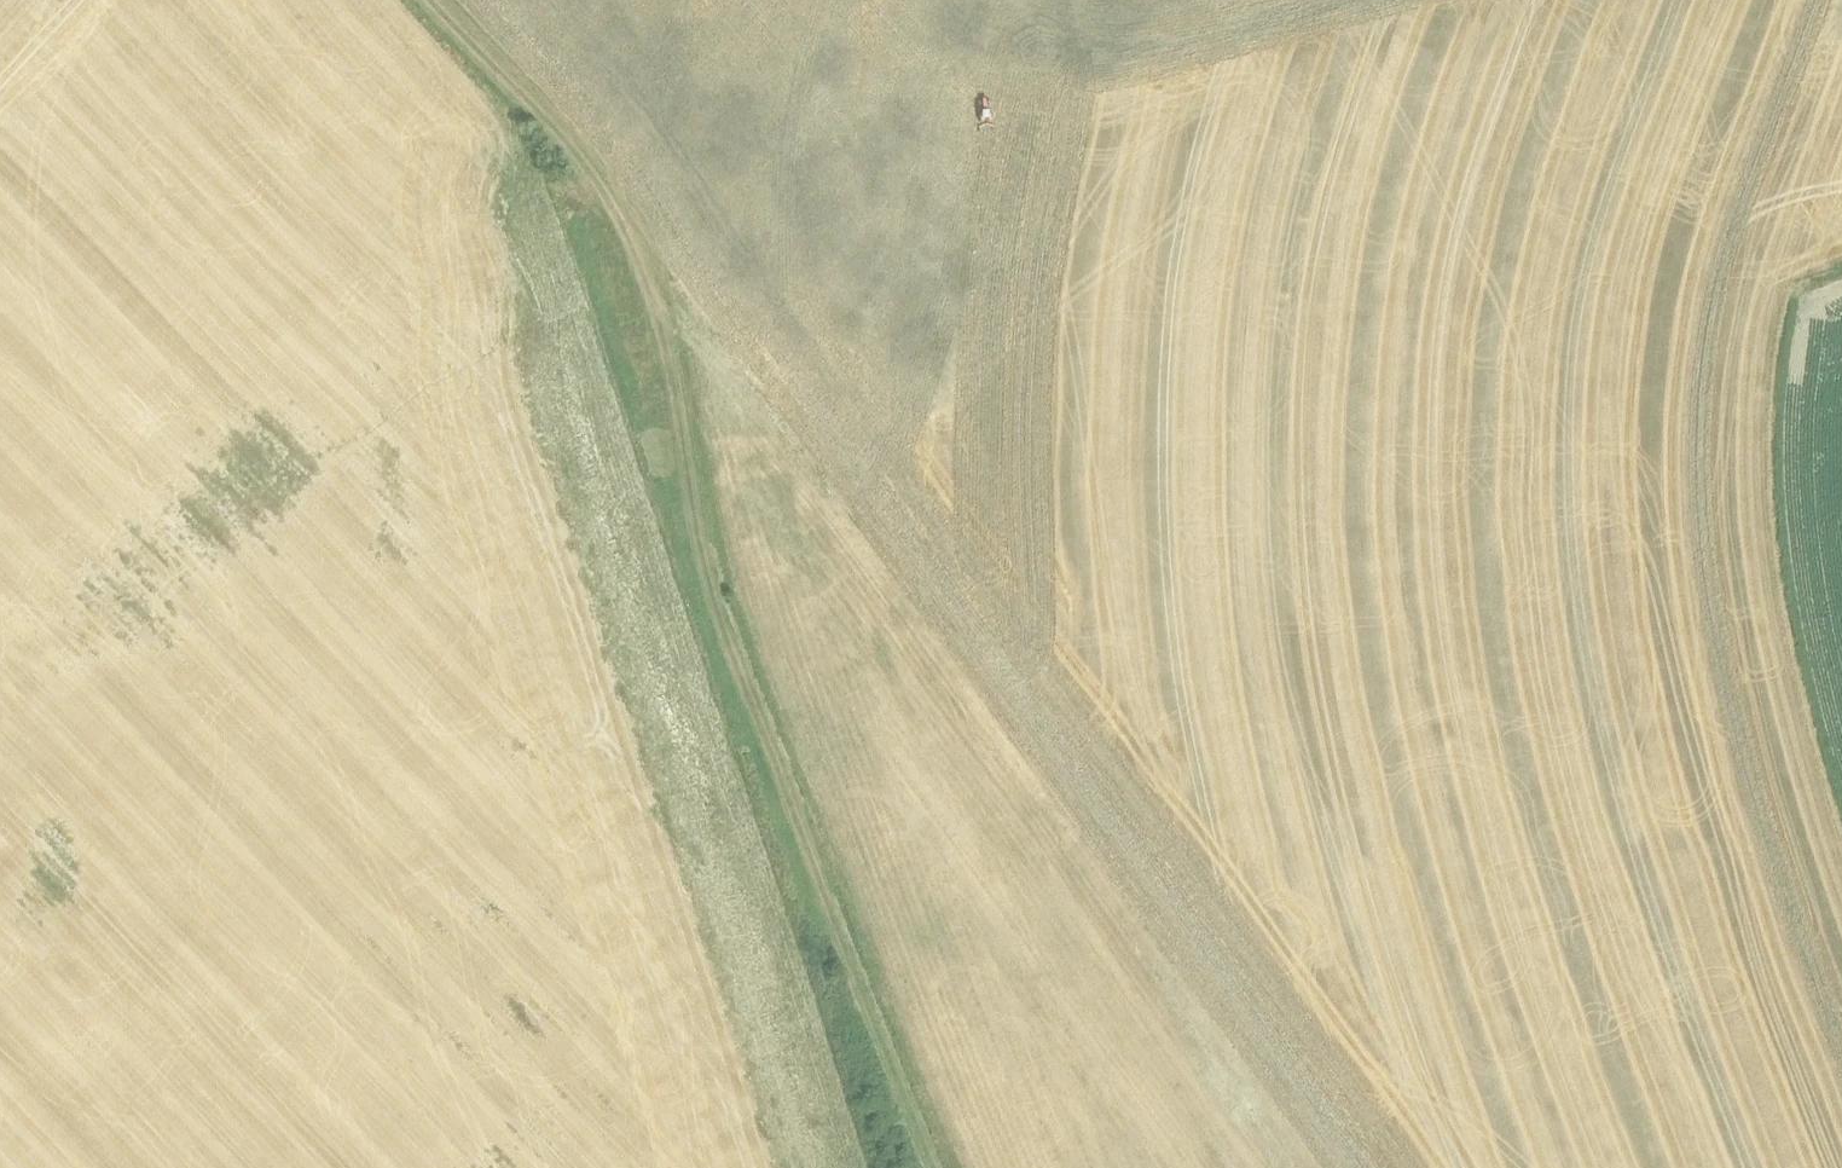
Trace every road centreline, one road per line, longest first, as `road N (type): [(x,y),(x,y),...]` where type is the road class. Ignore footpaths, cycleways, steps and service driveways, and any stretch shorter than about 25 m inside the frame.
road 1 (track): [(939,1167),(852,968),(698,544),(629,234),(566,142),(434,0)]

